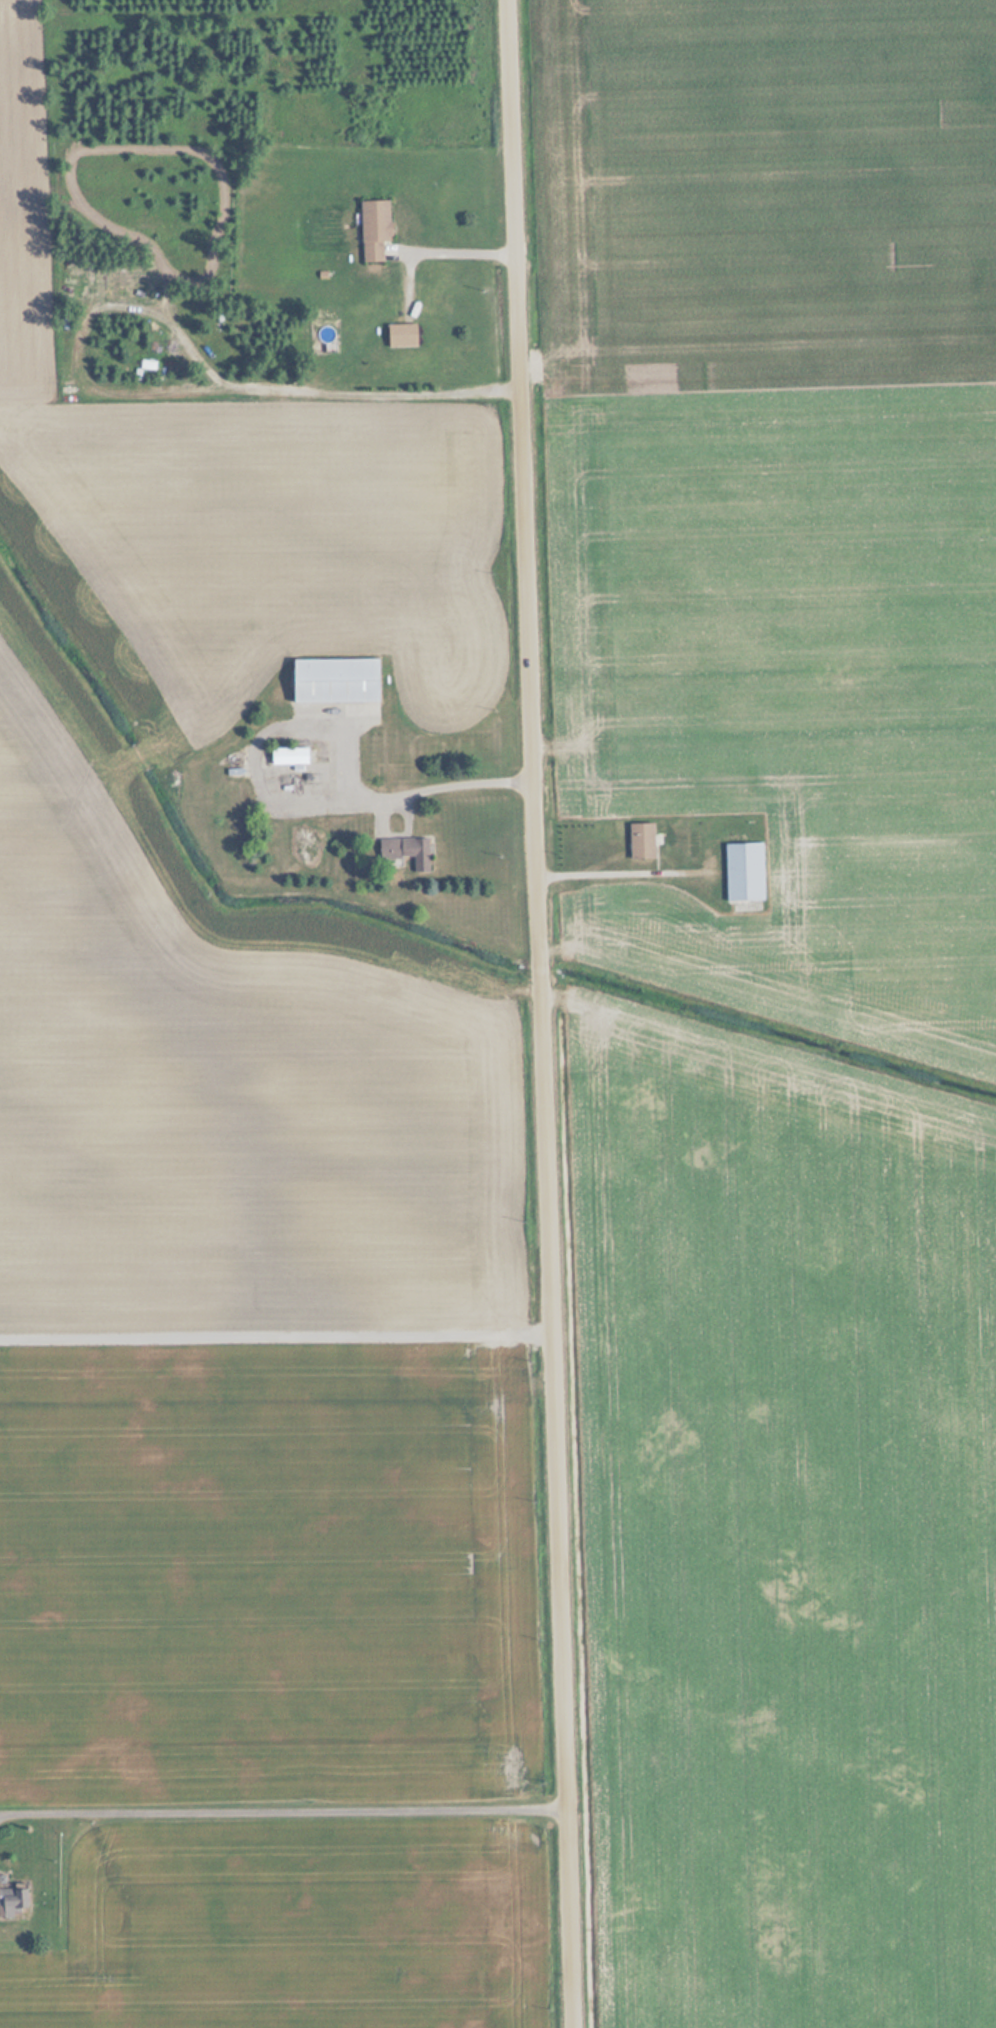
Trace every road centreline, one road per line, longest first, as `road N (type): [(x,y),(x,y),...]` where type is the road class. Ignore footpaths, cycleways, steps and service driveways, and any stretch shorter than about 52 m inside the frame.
road 1 (residential): [(573,2027),(510,0)]
road 2 (residential): [(567,1806),(4,1808)]

